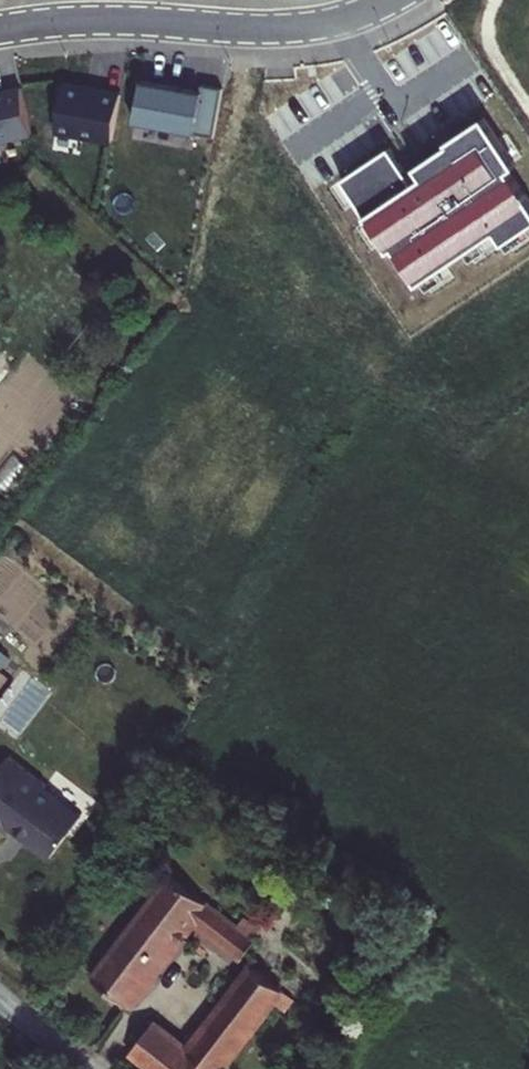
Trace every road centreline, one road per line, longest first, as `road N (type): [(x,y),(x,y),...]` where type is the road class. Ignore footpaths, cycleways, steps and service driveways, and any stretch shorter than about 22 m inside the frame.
road 1 (residential): [(0,28),(82,20),(305,28),(392,0)]

